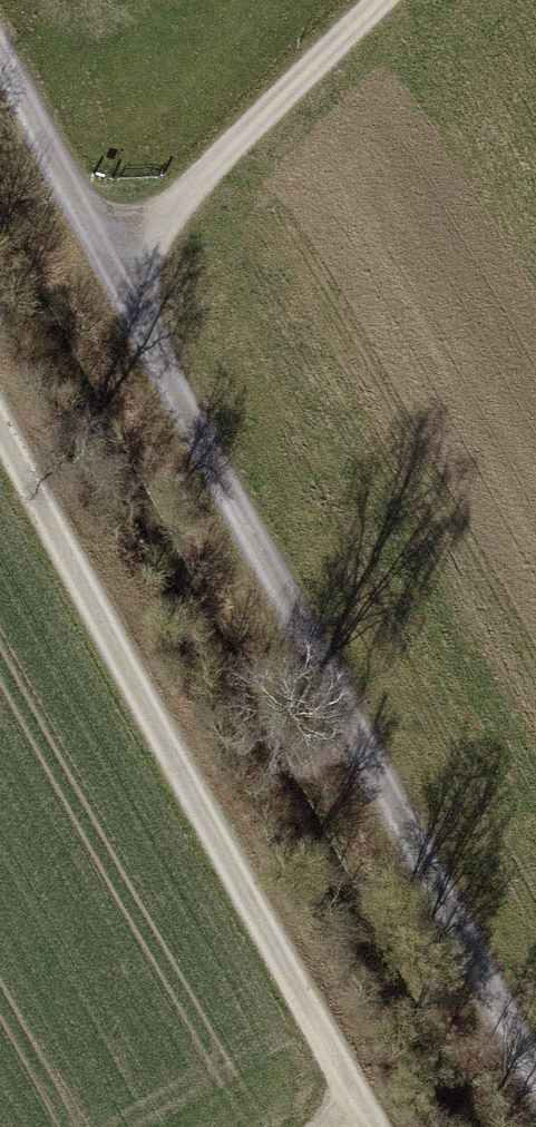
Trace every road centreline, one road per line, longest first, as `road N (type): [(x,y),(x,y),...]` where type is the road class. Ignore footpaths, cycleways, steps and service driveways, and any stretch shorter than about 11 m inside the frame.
road 1 (track): [(535,1079),(111,269)]
road 2 (track): [(0,428),(363,1126)]
road 3 (track): [(111,269),(380,0)]
road 4 (track): [(111,269),(0,56)]

